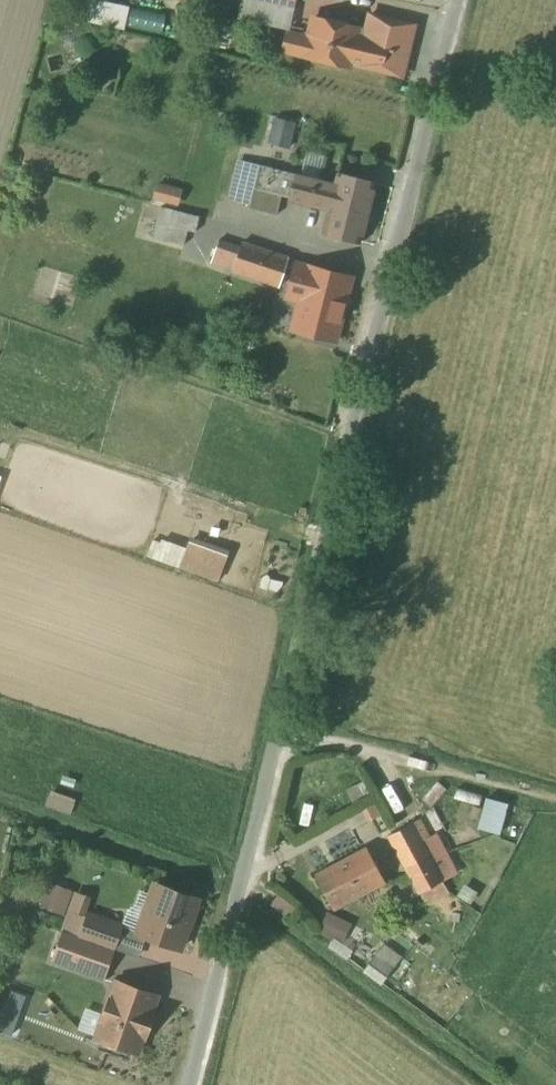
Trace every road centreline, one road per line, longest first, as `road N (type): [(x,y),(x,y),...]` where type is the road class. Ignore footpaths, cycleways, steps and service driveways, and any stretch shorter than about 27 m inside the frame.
road 1 (residential): [(454,0),(180,1084)]

